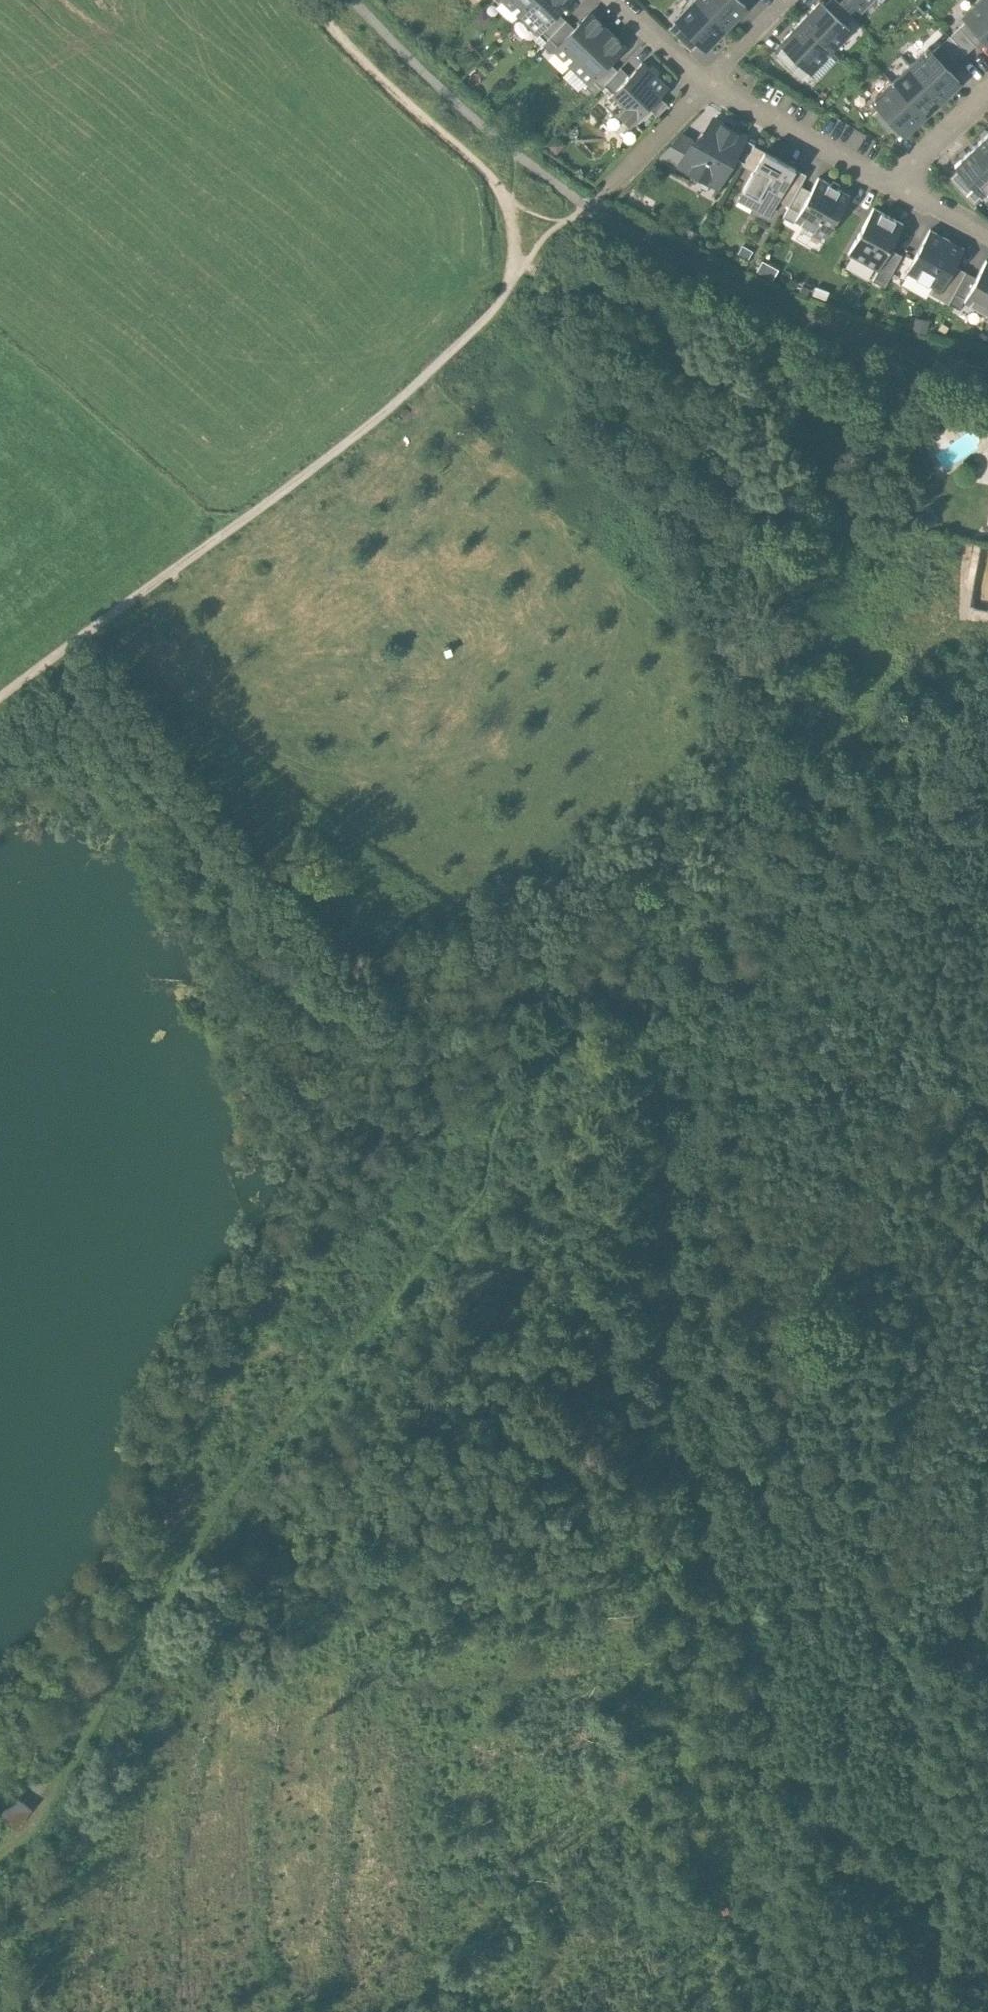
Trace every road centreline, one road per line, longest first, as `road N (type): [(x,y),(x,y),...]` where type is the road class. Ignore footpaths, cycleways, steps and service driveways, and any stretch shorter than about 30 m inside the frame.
road 1 (track): [(586,208),(510,279),(490,315),(368,426),(0,681)]
road 2 (track): [(510,279),(511,230),(496,184),(351,49),(311,0)]
road 3 (residential): [(907,188),(710,78)]
road 4 (residential): [(706,75),(586,208)]
road 5 (residential): [(987,95),(939,142),(907,188)]

